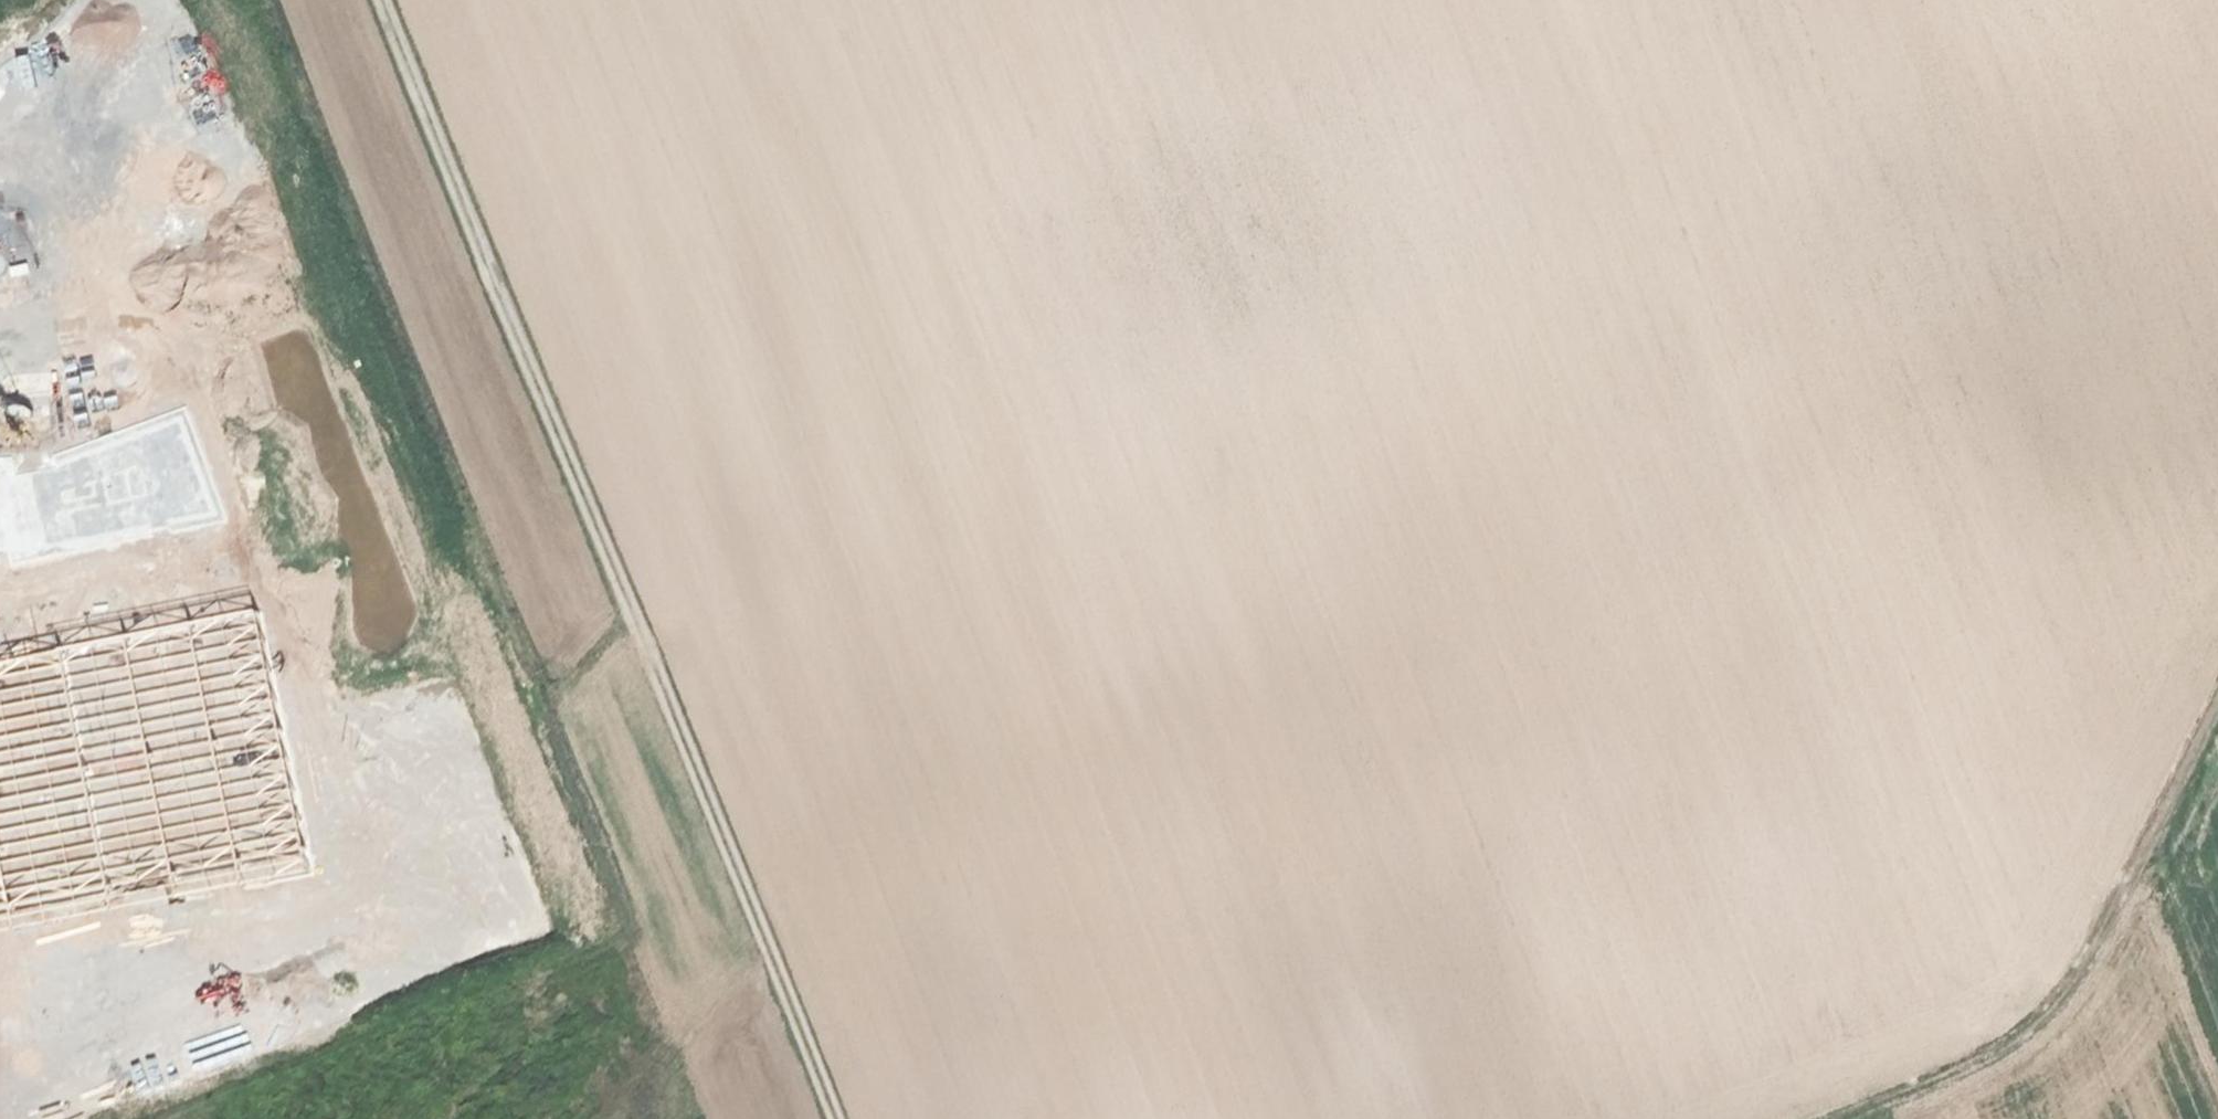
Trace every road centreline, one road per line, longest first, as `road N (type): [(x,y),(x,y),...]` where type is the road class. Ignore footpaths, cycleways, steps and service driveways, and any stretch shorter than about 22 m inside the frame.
road 1 (track): [(382,0),(836,1118)]
road 2 (track): [(639,627),(149,1118)]
road 3 (track): [(1838,1118),(2012,1042),(2066,995),(2217,703)]

